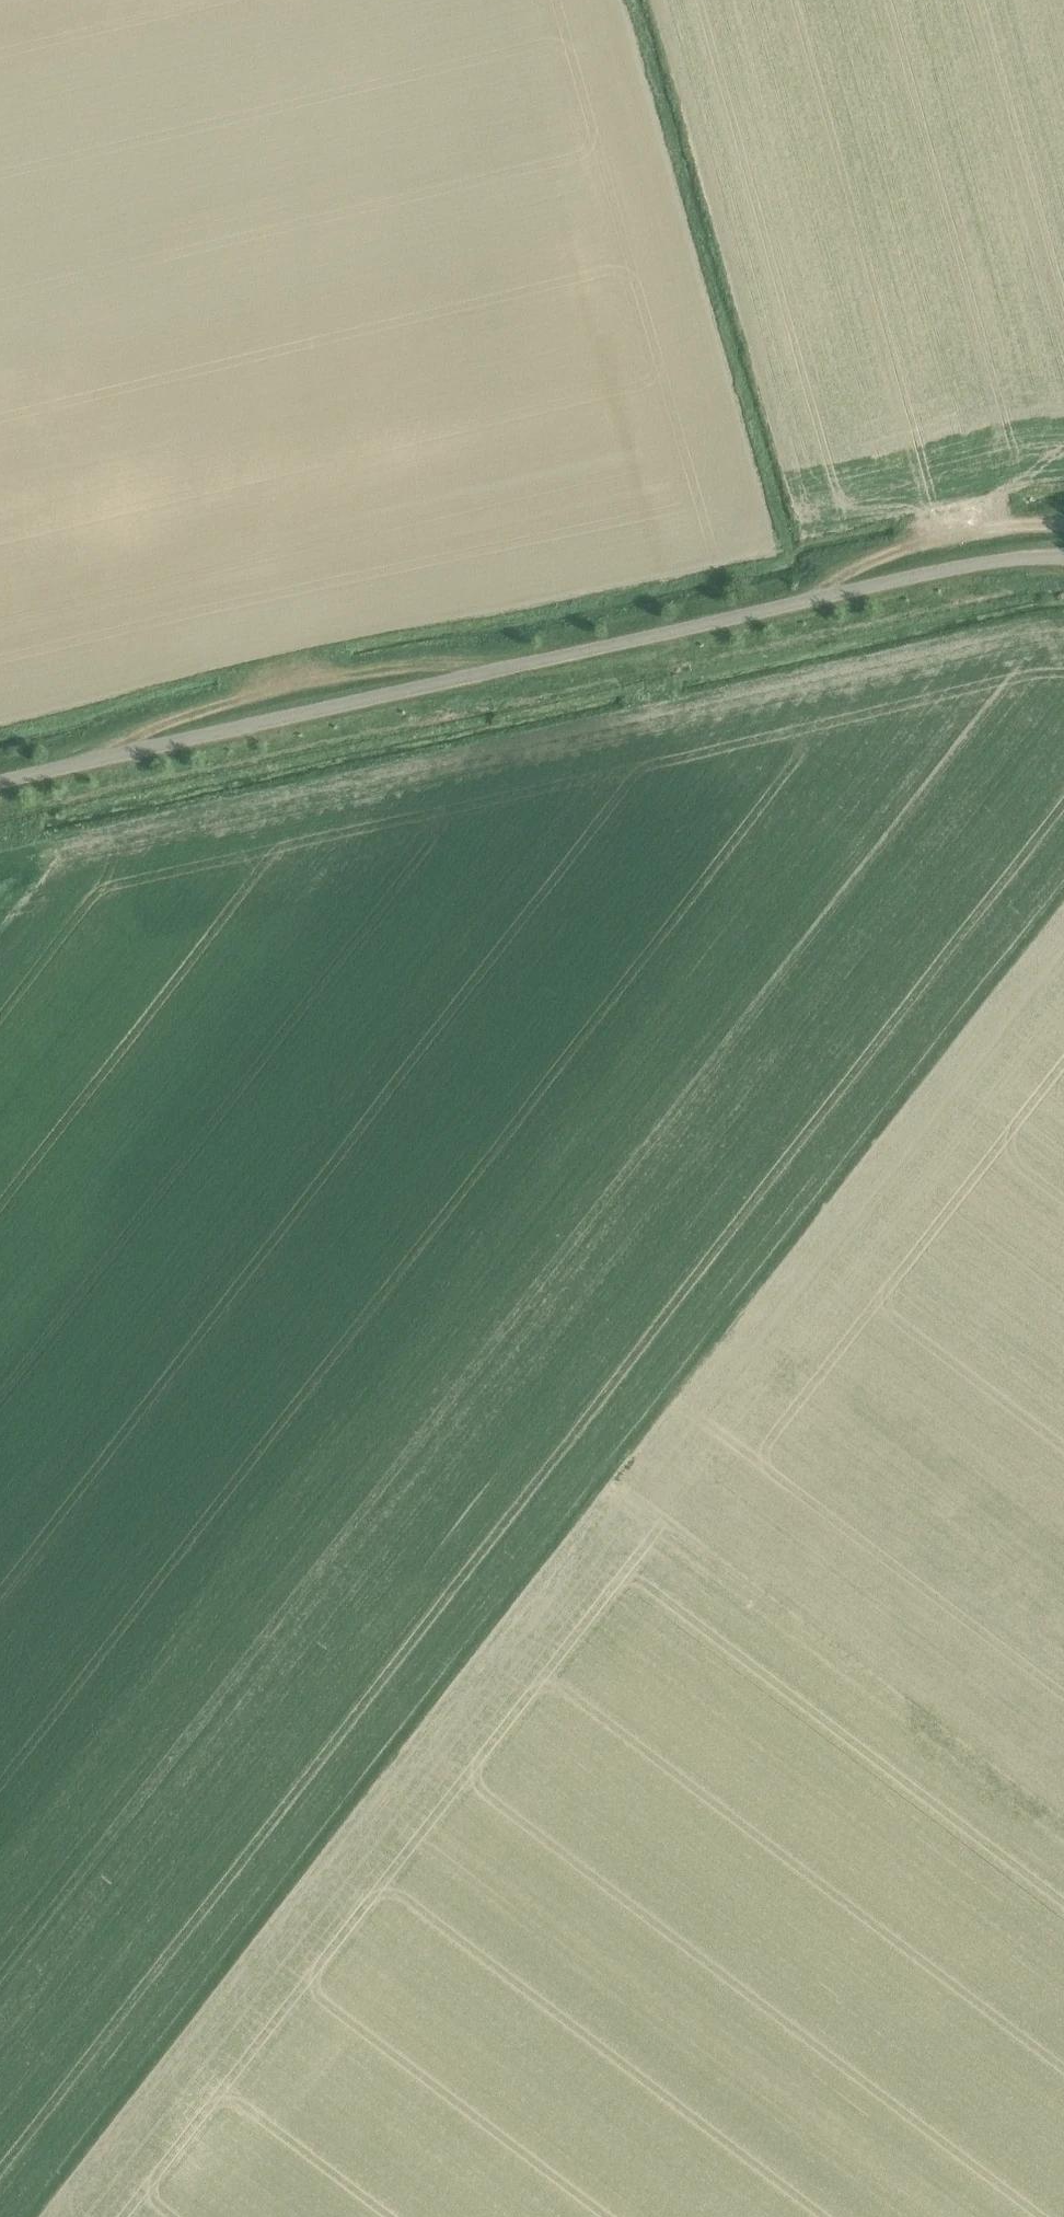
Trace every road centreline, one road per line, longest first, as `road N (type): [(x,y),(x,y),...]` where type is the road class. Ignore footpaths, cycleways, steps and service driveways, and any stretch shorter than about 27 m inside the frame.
road 1 (unclassified): [(1063,554),(1018,556),(0,781)]

